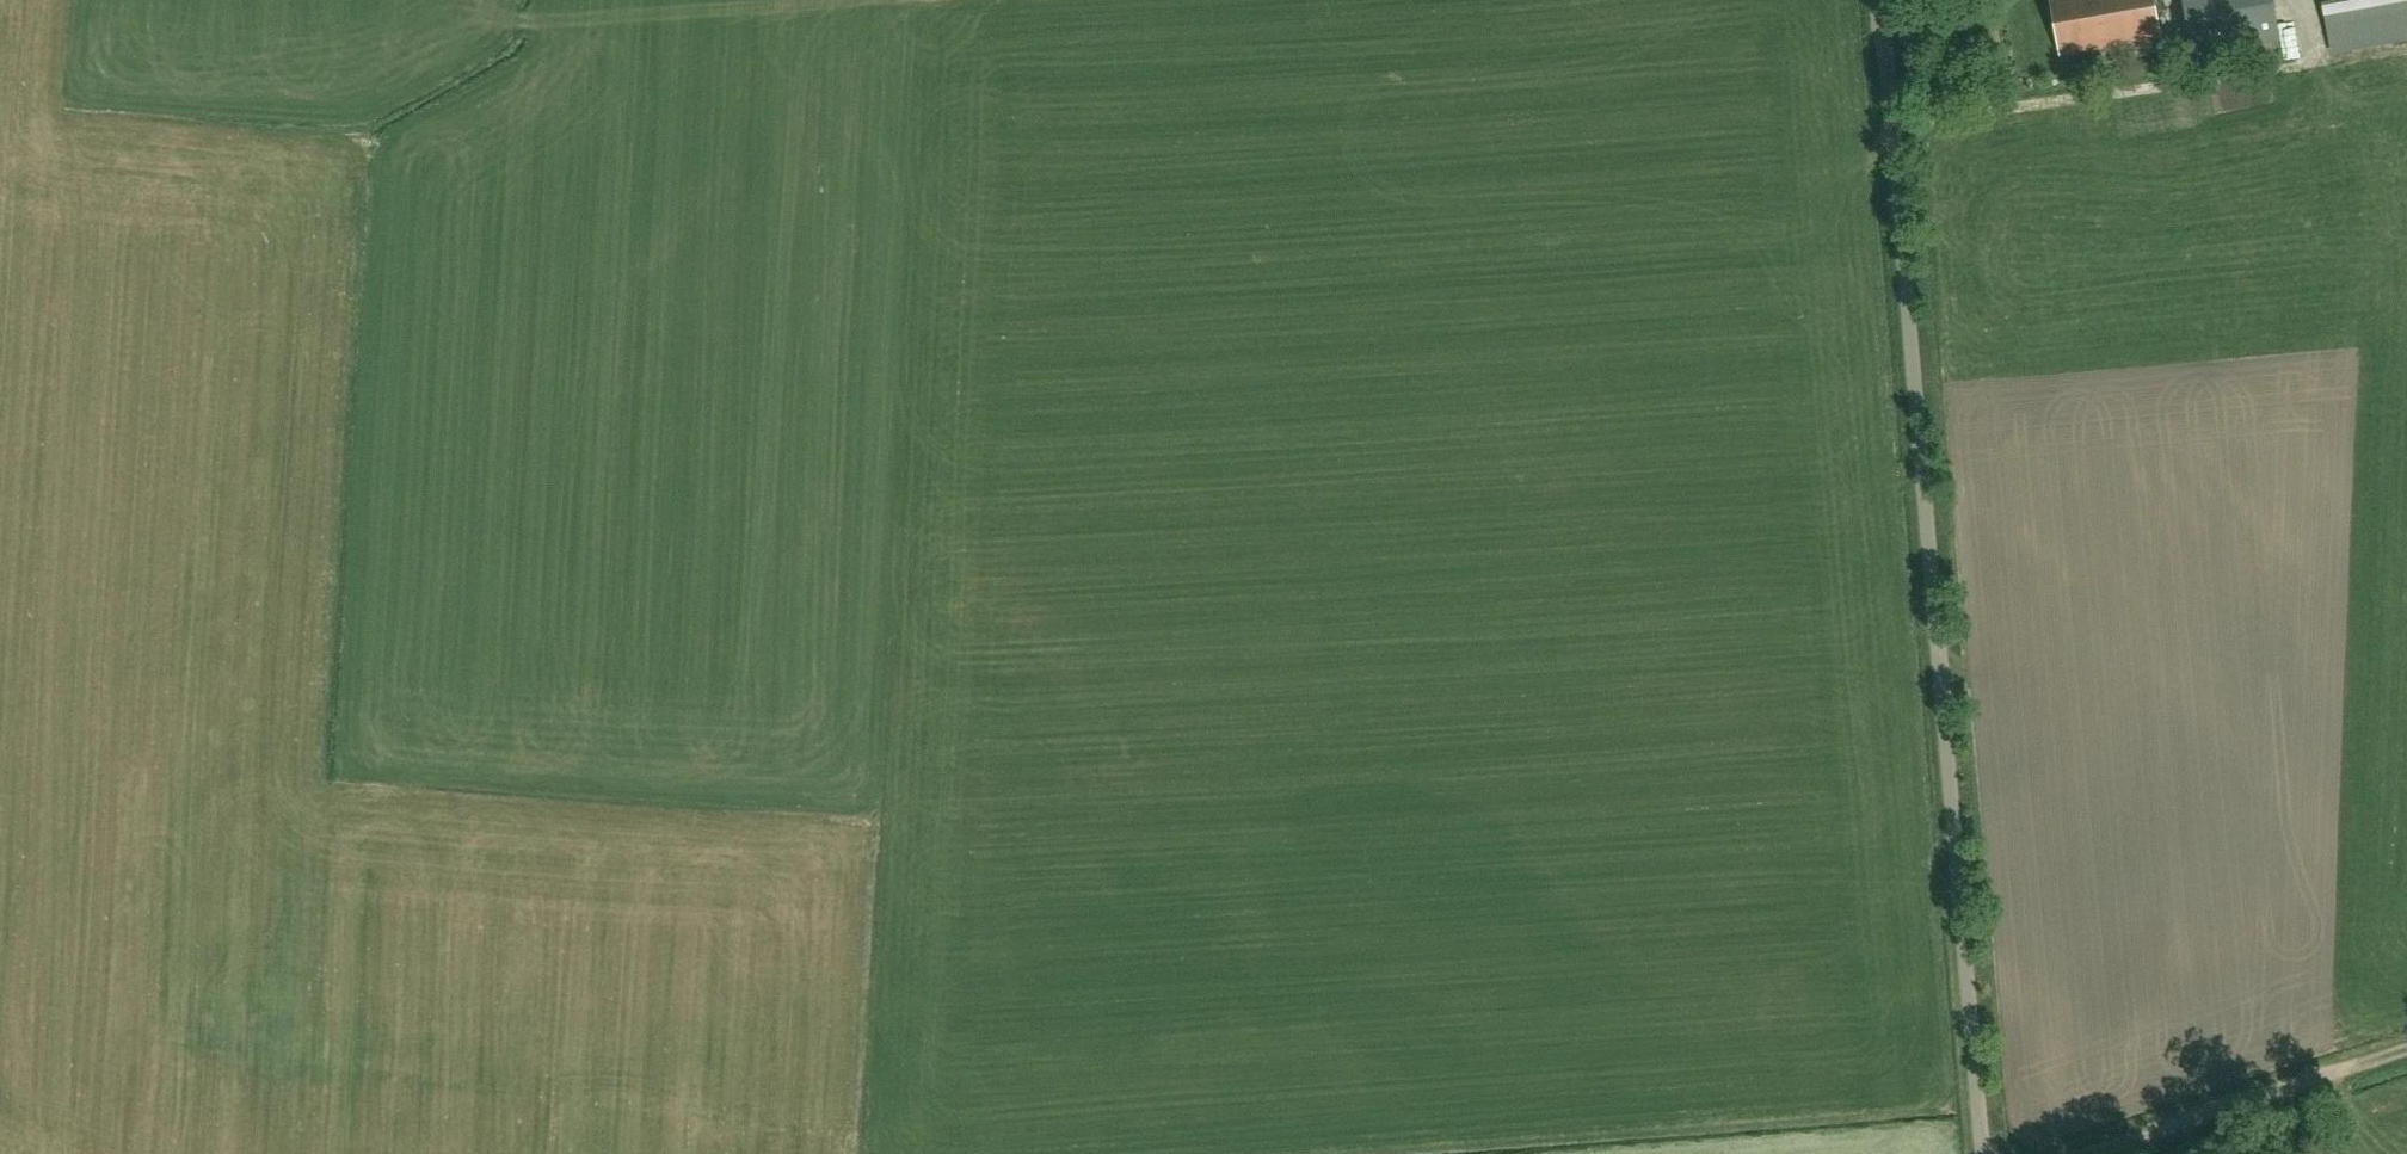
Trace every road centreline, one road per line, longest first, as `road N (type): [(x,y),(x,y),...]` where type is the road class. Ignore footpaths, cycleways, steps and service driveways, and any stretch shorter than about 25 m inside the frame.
road 1 (unclassified): [(1988,1153),(1881,0)]
road 2 (track): [(2406,1058),(2088,1153)]

